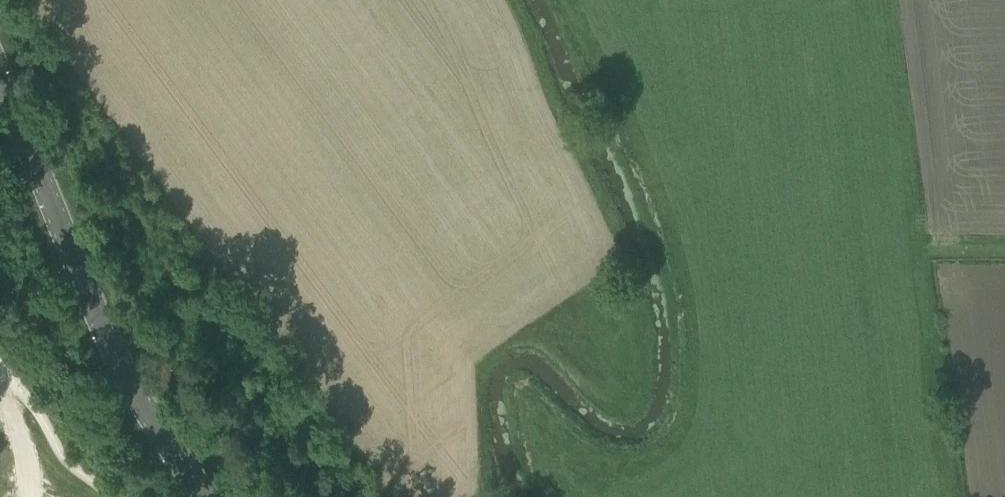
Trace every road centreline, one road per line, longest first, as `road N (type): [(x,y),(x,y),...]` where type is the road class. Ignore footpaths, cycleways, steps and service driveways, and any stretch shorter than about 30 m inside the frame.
road 1 (secondary): [(208,496),(161,437),(104,336),(0,83)]

